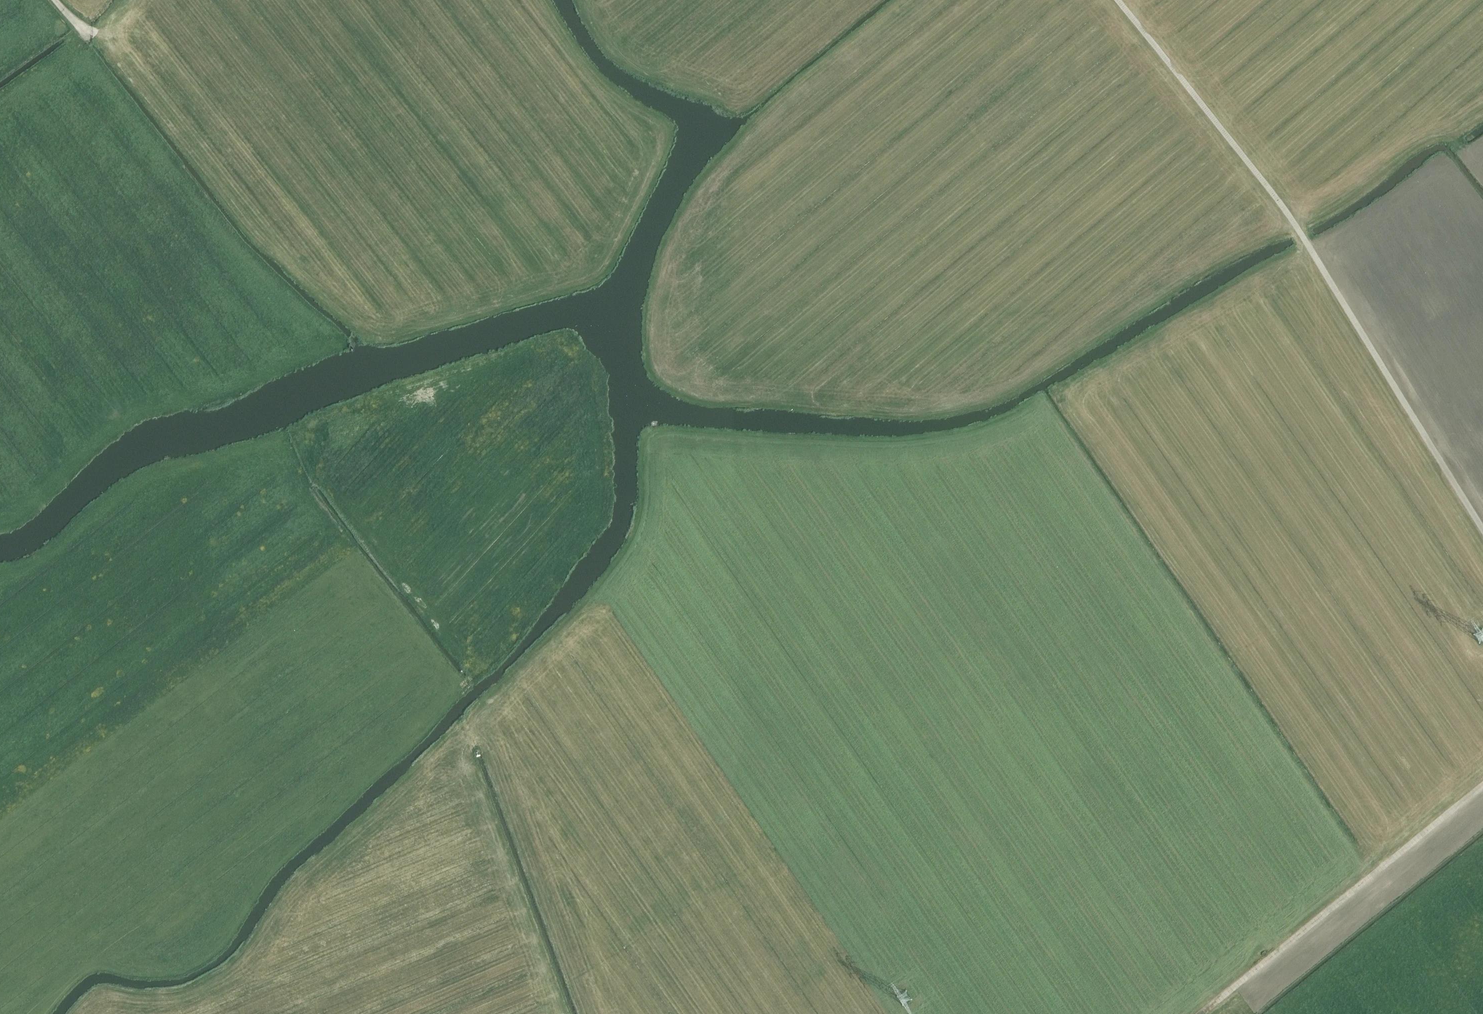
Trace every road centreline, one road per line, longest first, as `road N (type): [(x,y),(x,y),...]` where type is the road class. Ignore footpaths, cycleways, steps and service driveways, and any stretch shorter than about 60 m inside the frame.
road 1 (track): [(1117,0),(1283,205),(1482,527)]
road 2 (track): [(1482,784),(1202,1013)]

